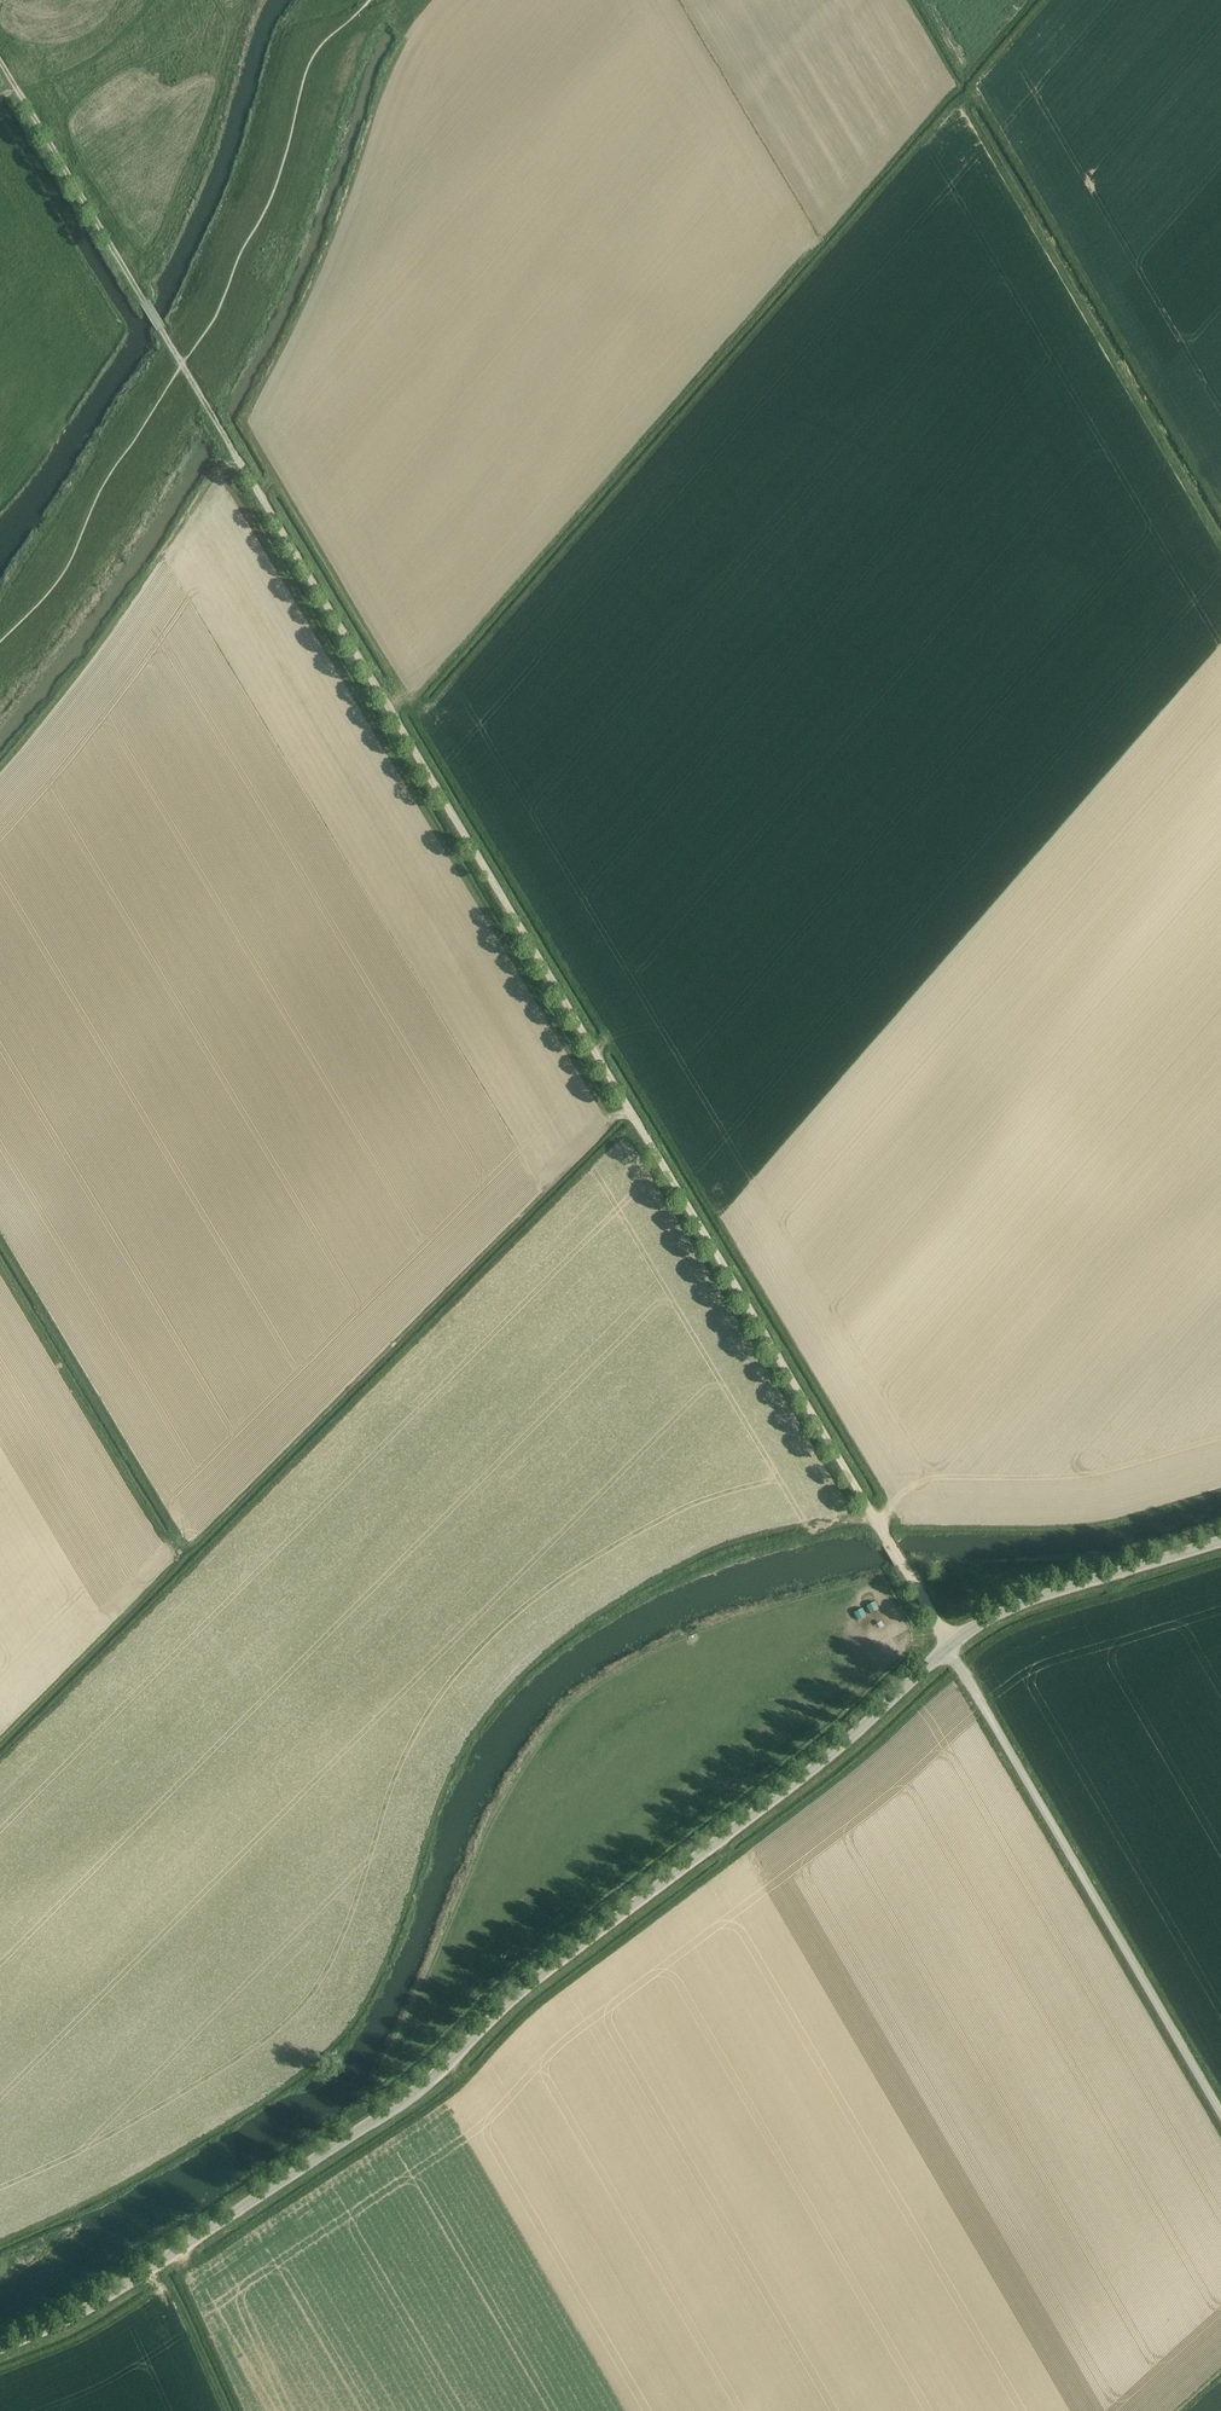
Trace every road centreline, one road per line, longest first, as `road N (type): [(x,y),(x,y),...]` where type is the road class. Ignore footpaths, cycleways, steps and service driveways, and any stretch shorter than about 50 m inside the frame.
road 1 (track): [(949,1648),(0,65)]
road 2 (unclassified): [(0,2348),(81,2314),(407,2100),(532,1982),(825,1760),(949,1648)]
road 3 (unclassified): [(1220,2113),(949,1648)]
road 4 (unclassified): [(949,1648),(1021,1607),(1220,1542)]

